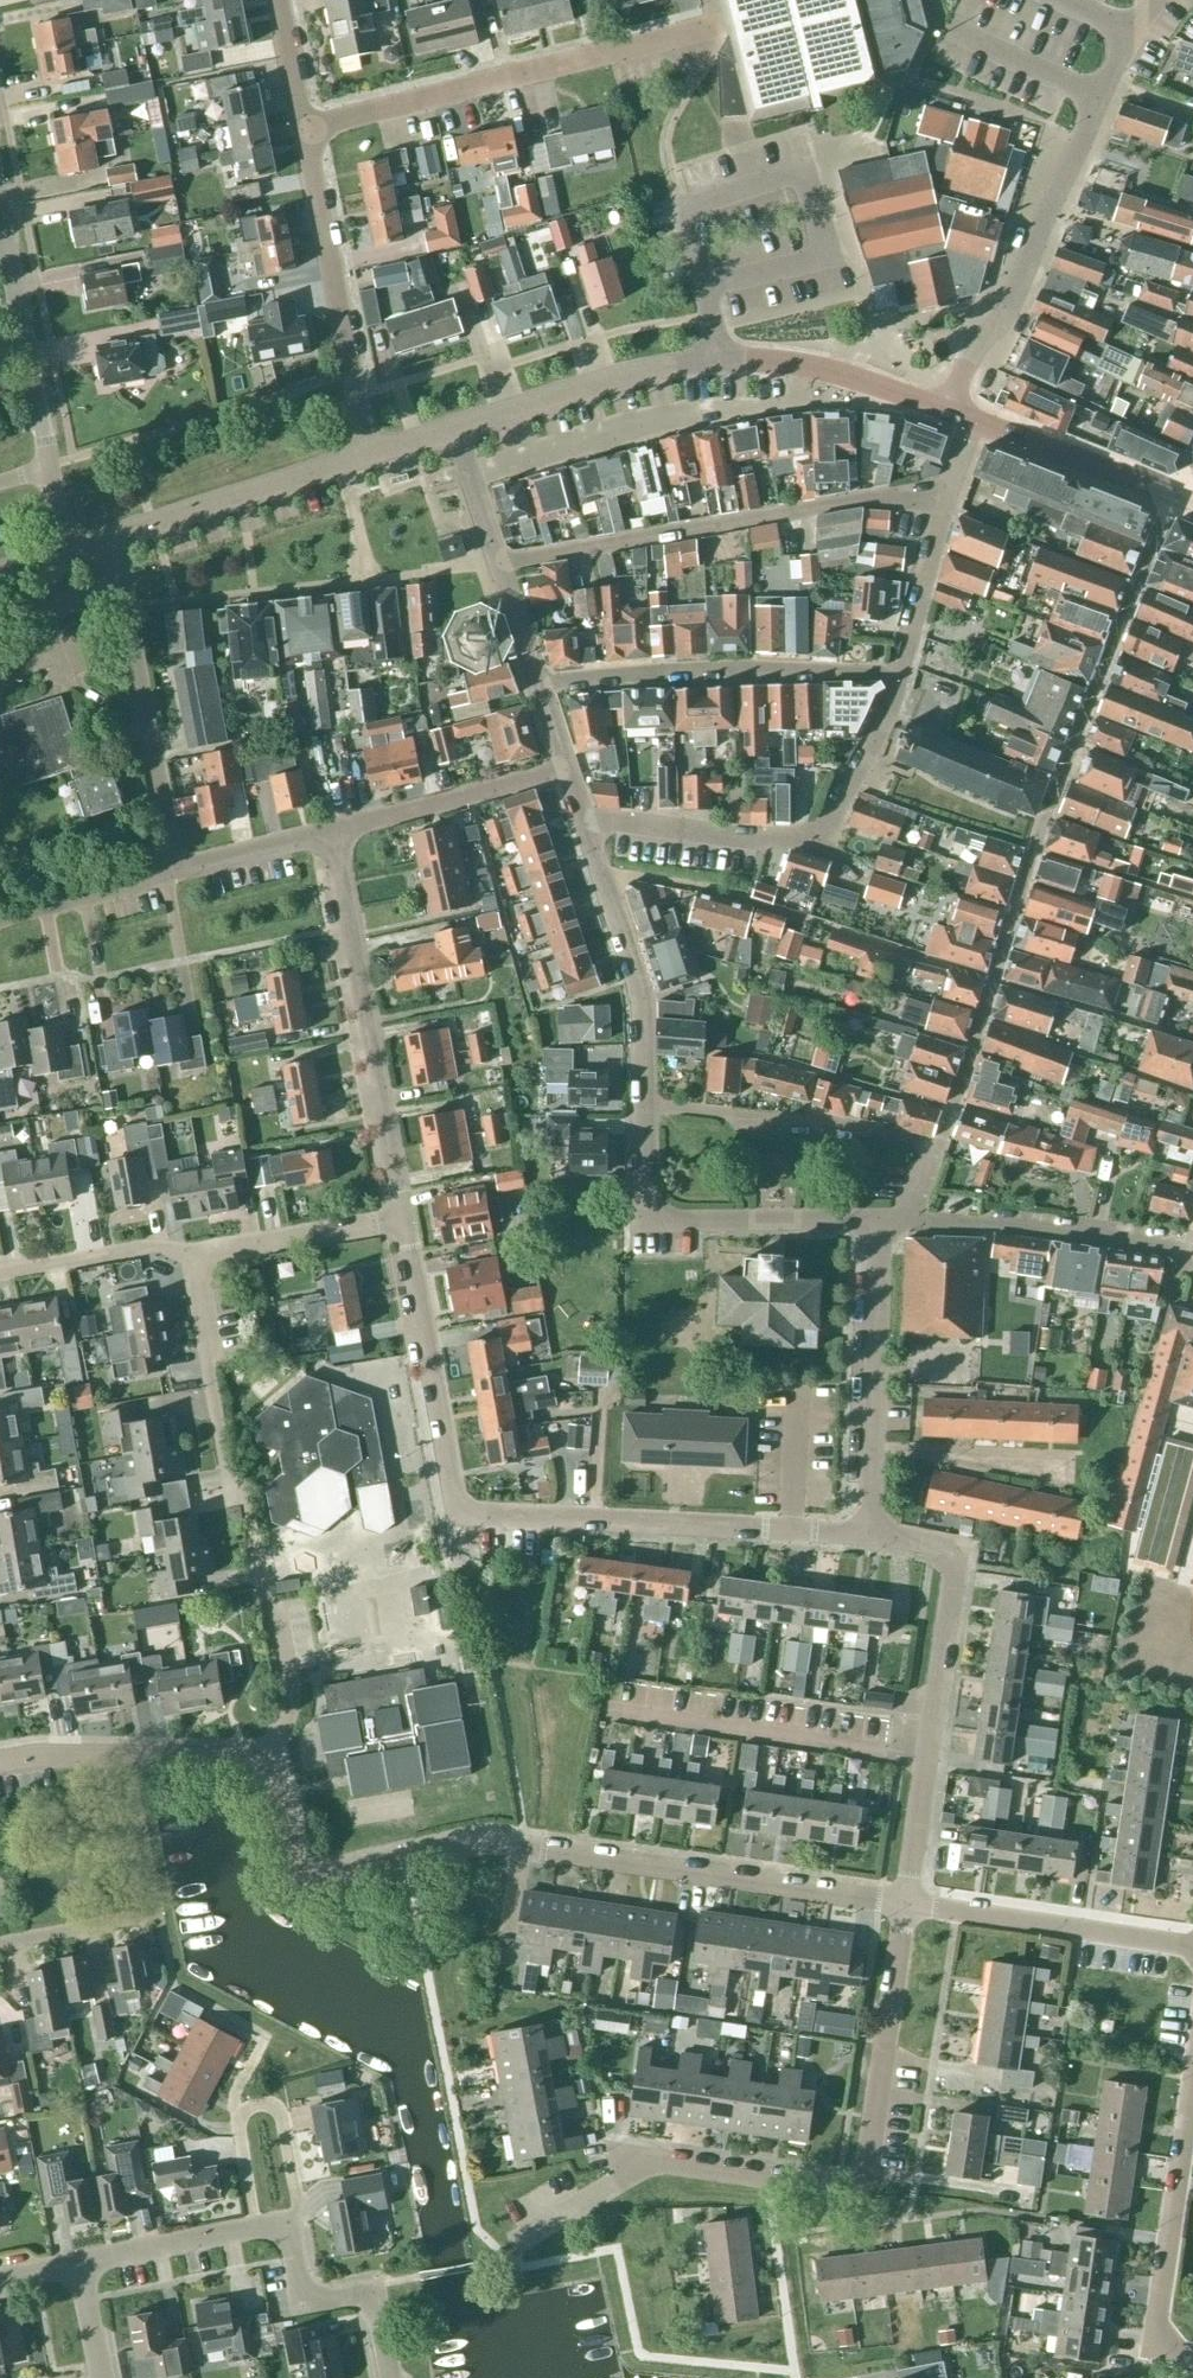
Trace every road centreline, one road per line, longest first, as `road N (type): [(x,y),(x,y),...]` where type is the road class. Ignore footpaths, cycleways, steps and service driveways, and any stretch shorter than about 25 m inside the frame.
road 1 (residential): [(906,1905),(522,1852),(321,1889),(276,1755)]
road 2 (residential): [(869,1531),(460,1519),(404,1222)]
road 3 (residential): [(937,1152),(1036,849),(1172,500)]
road 4 (residential): [(519,2243),(623,2182),(614,2157),(839,2186),(870,2174),(906,1905)]
road 5 (tertiary): [(452,429),(651,368),(715,357),(850,372),(952,413)]
road 6 (residential): [(304,132),(713,30),(706,0)]
road 7 (residential): [(498,566),(776,510),(944,503)]
road 8 (residential): [(906,1905),(960,1556),(869,1531)]
road 9 (residential): [(952,413),(971,363),(1004,322),(1133,35)]
road 10 (residential): [(404,1222),(334,832)]
road 11 (residential): [(538,687),(702,674),(903,676)]
road 12 (residential): [(874,1222),(637,1220),(643,1104)]
road 13 (residential): [(175,869),(109,538)]
road 14 (residential): [(304,132),(368,456)]
road 15 (residential): [(1192,2356),(1151,2350),(1192,2076)]
road 16 (residential): [(466,469),(665,416),(768,410)]
road 17 (residential): [(869,1531),(874,1222)]
road 18 (residential): [(937,1152),(871,1130),(643,1104)]
road 19 (residential): [(1192,1270),(1184,1252),(1044,1227),(914,1221)]
road 20 (residential): [(643,1104),(637,991),(582,822)]
road 21 (residential): [(1192,1950),(906,1905)]
road 22 (residential): [(0,1761),(276,1755)]
road 23 (tertiary): [(109,538),(368,456)]
road 24 (residential): [(251,1512),(224,1464),(190,1252)]
road 25 (unclassified): [(52,469),(0,205)]
road 26 (residential): [(334,832),(566,770)]
road 27 (residential): [(815,842),(582,822)]
road 28 (residential): [(190,1252),(404,1222)]
road 29 (tertiary): [(1172,500),(972,422)]
road 30 (residential): [(276,1755),(294,1699),(259,1557)]
road 31 (residential): [(0,1273),(152,1247),(190,1252)]
road 32 (residential): [(815,842),(885,728),(903,676)]
road 33 (residential): [(0,924),(175,869)]
road 34 (residential): [(255,2228),(78,2262)]
road 35 (residential): [(903,676),(944,503)]
road 36 (residential): [(236,2120),(262,2102),(283,2115),(298,2210),(283,2223)]
road 37 (residential): [(175,869),(334,832)]
road 38 (residential): [(0,1940),(160,1916)]
road 39 (residential): [(367,2290),(301,2302),(283,2223)]
road 40 (residential): [(278,0),(304,132)]
road 41 (residential): [(538,687),(498,566)]
road 42 (residential): [(373,579),(498,566)]

